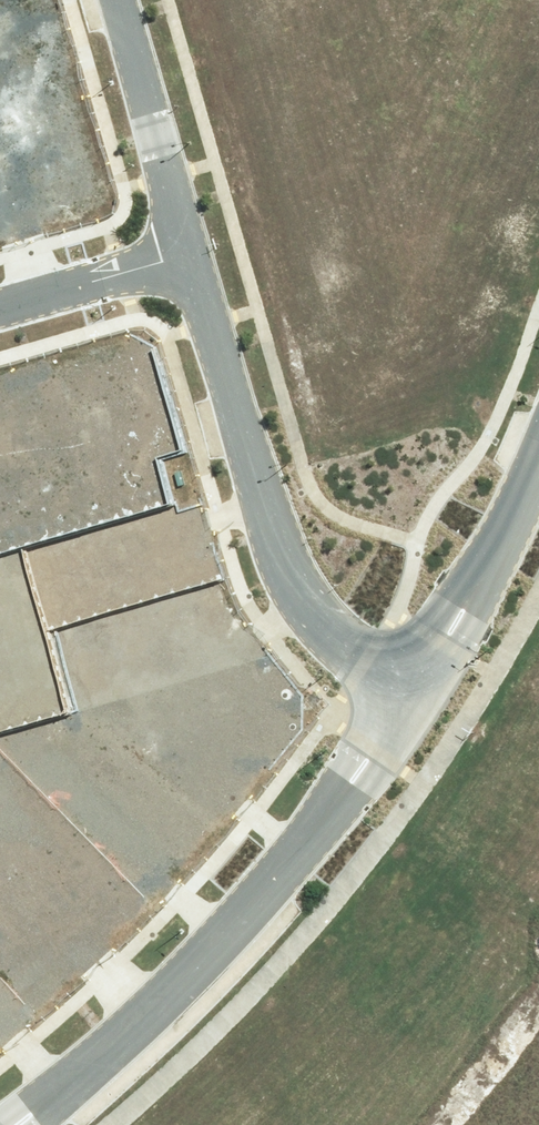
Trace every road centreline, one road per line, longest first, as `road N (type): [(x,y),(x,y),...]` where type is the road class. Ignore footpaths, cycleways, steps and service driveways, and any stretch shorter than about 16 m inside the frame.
road 1 (residential): [(25,1124),(117,1046),(245,917),(340,811),(410,703)]
road 2 (residential): [(190,249),(289,552),(366,671),(410,703)]
road 3 (residential): [(410,703),(538,451)]
road 4 (residential): [(116,0),(190,249)]
road 5 (residential): [(0,299),(190,249)]
road 6 (residential): [(437,1124),(538,1006)]

